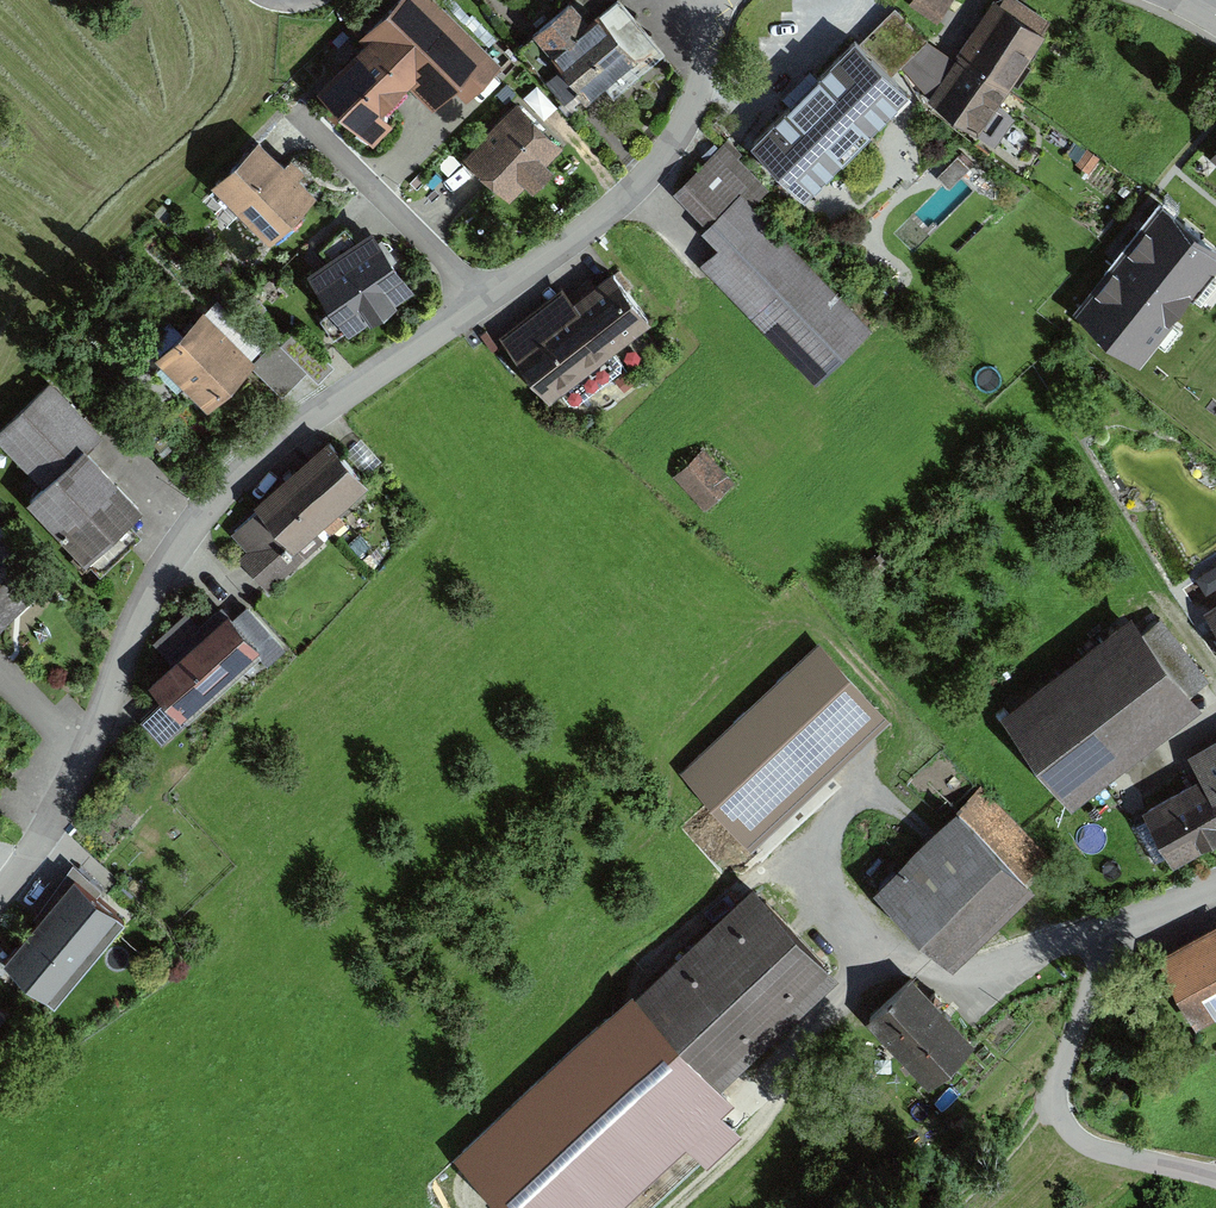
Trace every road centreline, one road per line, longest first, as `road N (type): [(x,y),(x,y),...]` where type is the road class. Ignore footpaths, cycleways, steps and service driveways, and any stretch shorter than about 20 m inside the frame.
road 1 (residential): [(478,305),(262,455),(194,523),(134,625),(85,758),(0,895)]
road 2 (residential): [(1215,885),(1117,927),(1061,1067),(1058,1098),(1074,1133),(1093,1145),(1215,1178)]
road 3 (residential): [(714,0),(700,85),(682,130),(653,169),(478,305)]
road 4 (residential): [(478,305),(441,254),(300,116)]

